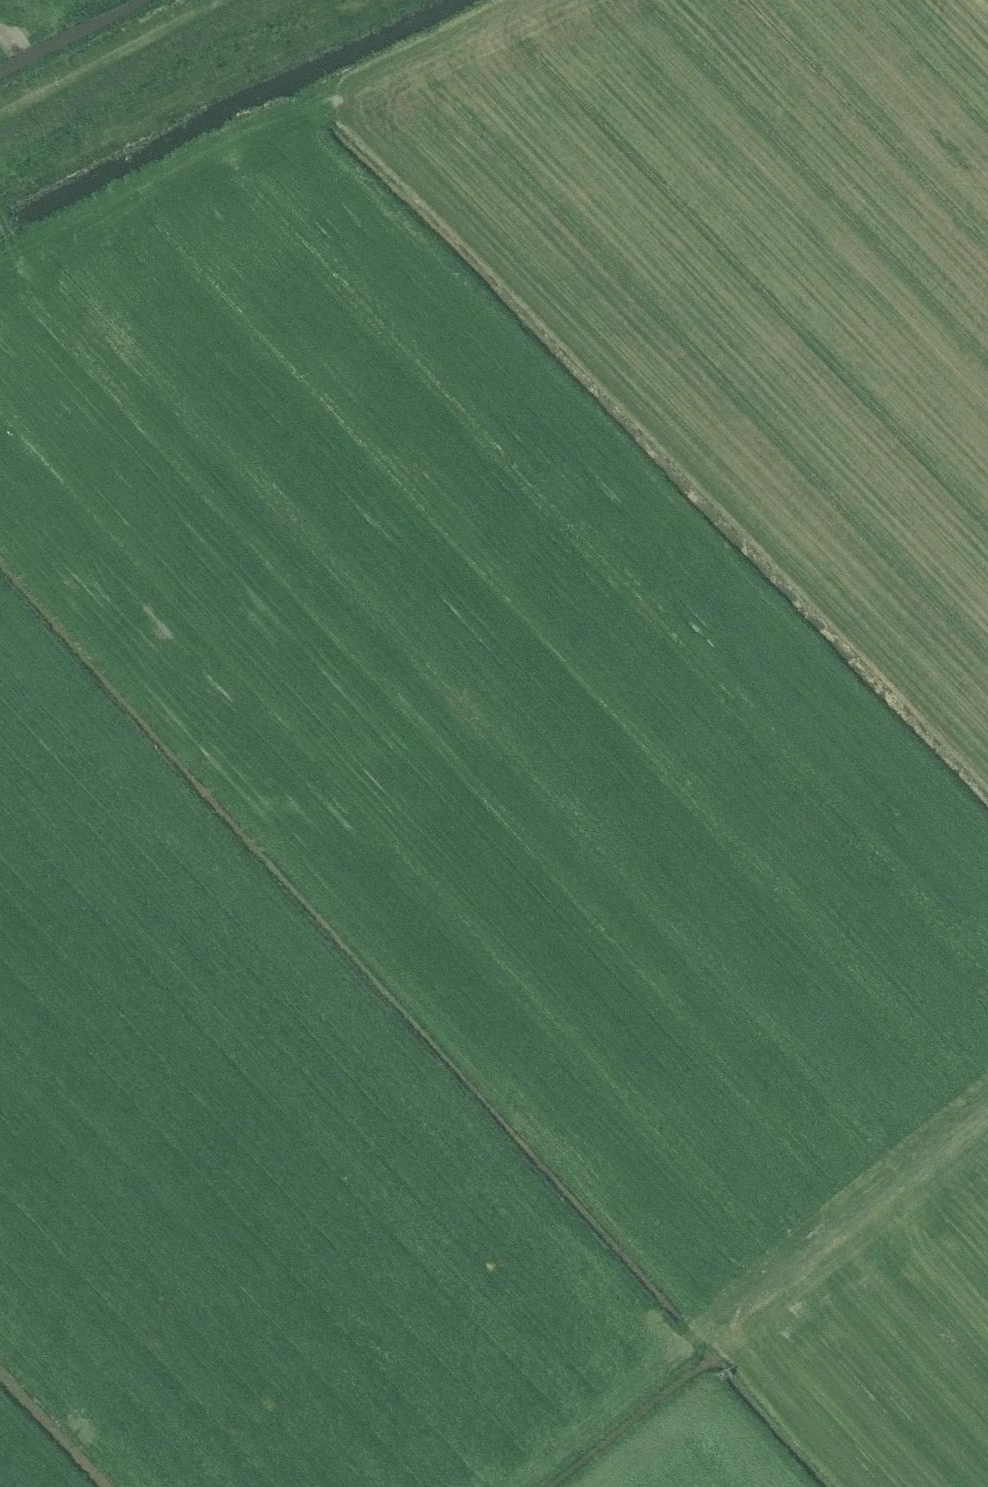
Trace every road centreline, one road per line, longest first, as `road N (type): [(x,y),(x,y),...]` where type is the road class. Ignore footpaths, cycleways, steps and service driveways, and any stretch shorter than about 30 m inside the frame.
road 1 (track): [(511,1486),(866,1201)]
road 2 (track): [(0,120),(233,0)]

